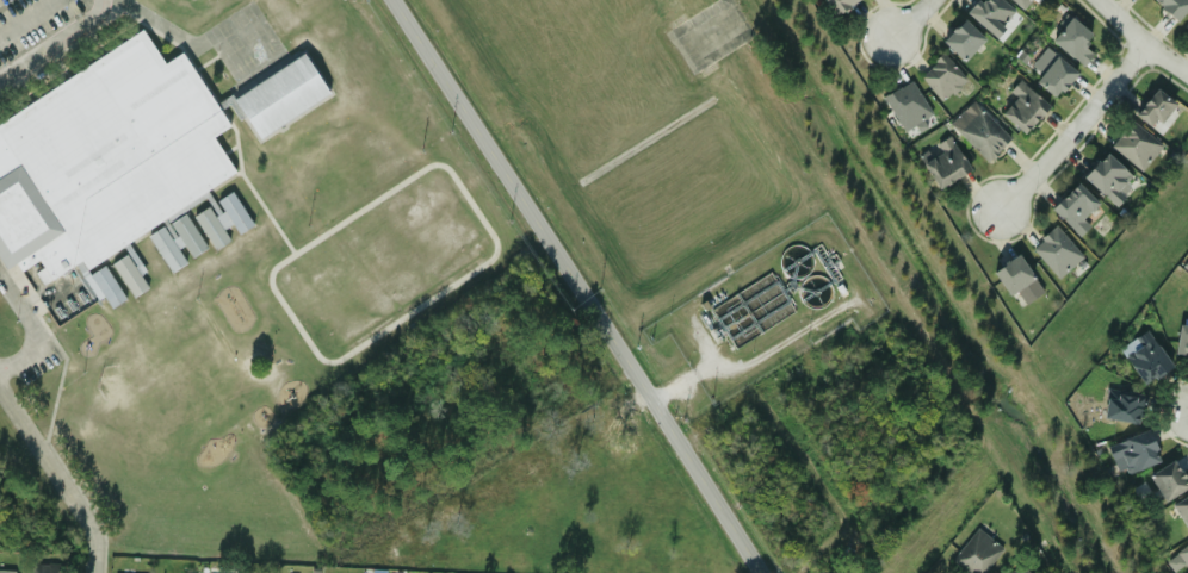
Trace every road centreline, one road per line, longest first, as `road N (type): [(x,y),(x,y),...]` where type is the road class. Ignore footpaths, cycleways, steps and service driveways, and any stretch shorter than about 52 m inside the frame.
road 1 (tertiary): [(762,572),(394,0)]
road 2 (residential): [(1147,43),(1000,207)]
road 3 (residential): [(94,572),(95,527),(0,383)]

